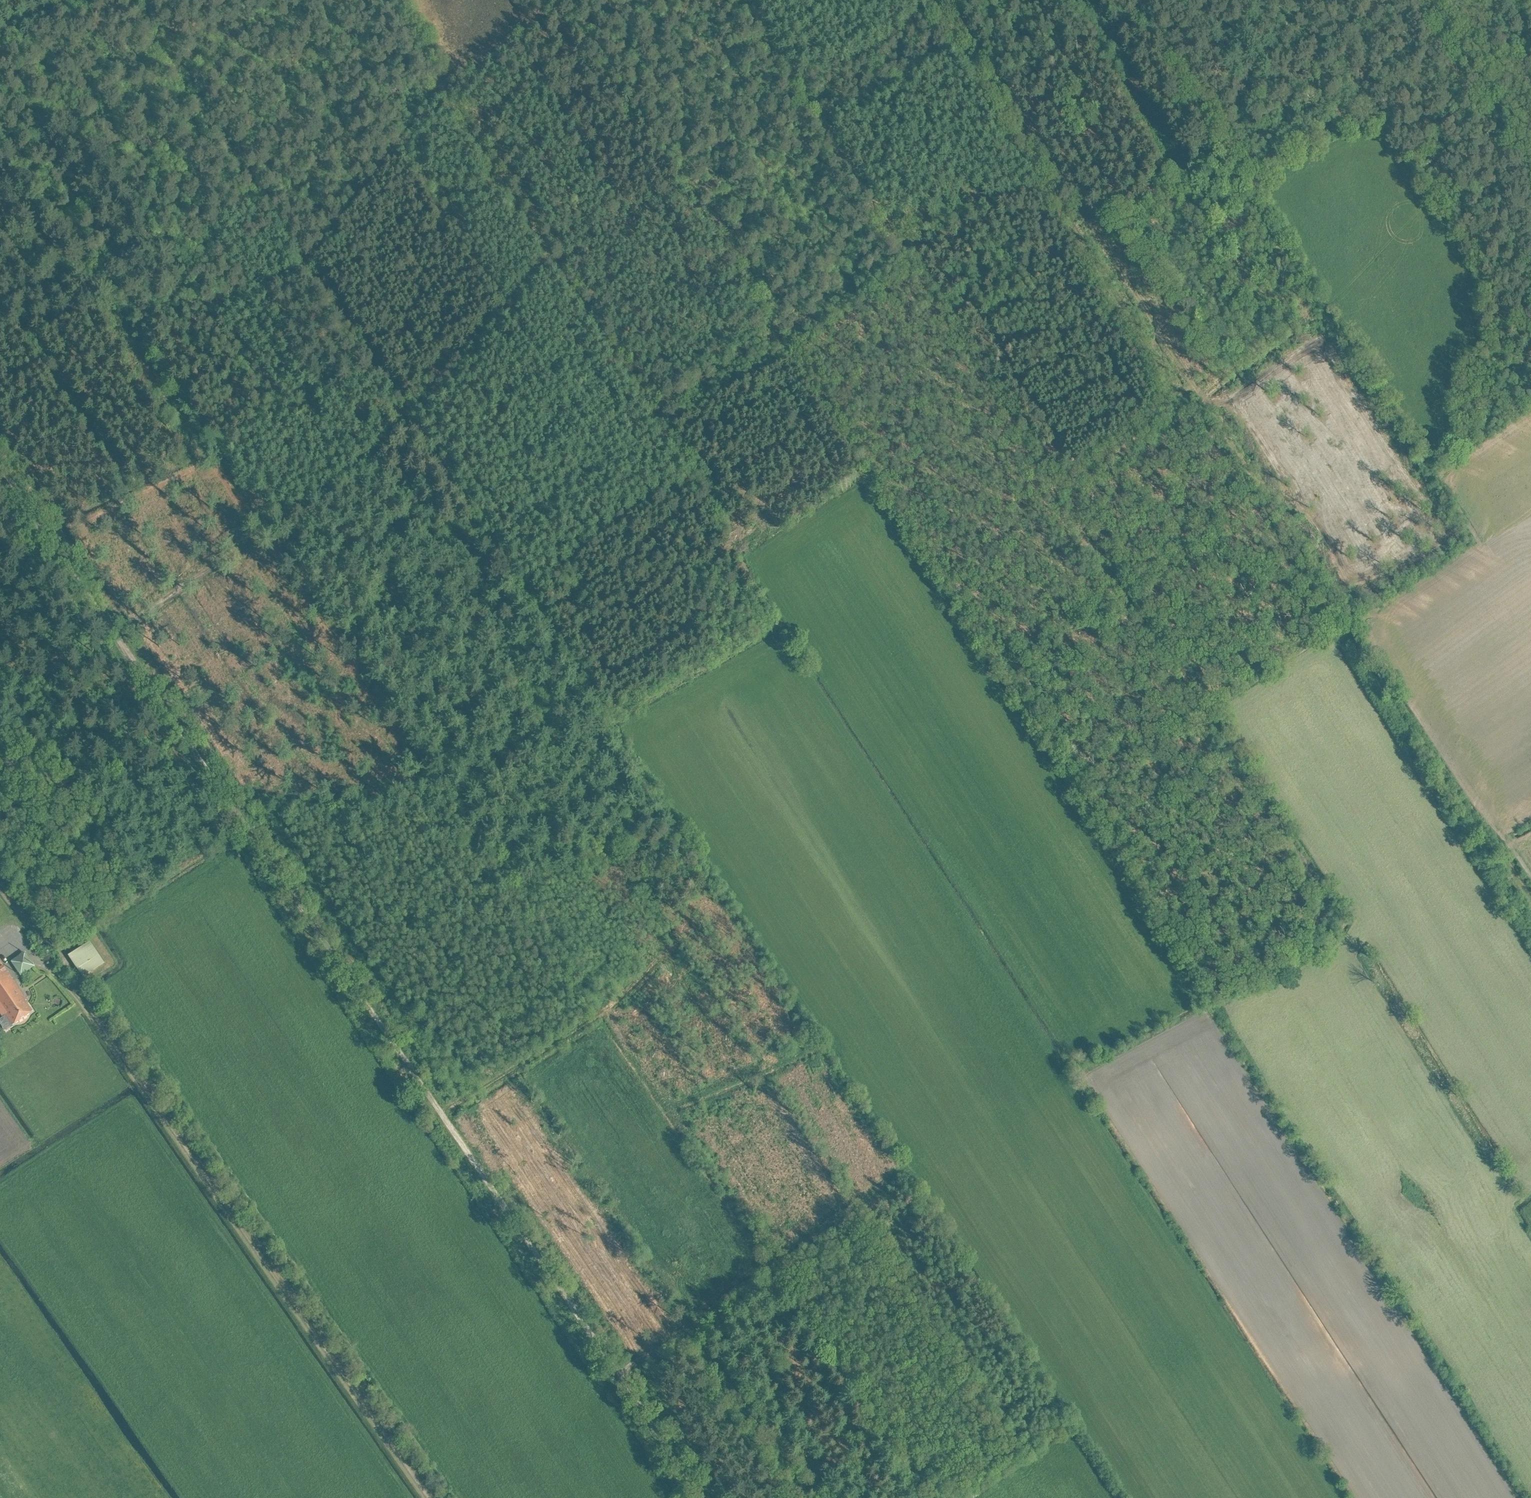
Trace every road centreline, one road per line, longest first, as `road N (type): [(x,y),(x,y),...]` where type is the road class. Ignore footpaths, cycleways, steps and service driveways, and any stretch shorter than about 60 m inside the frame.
road 1 (track): [(699,1497),(0,467)]
road 2 (track): [(440,87),(317,248),(271,288),(0,328)]
road 3 (track): [(382,0),(650,410)]
road 4 (track): [(440,87),(575,0)]

